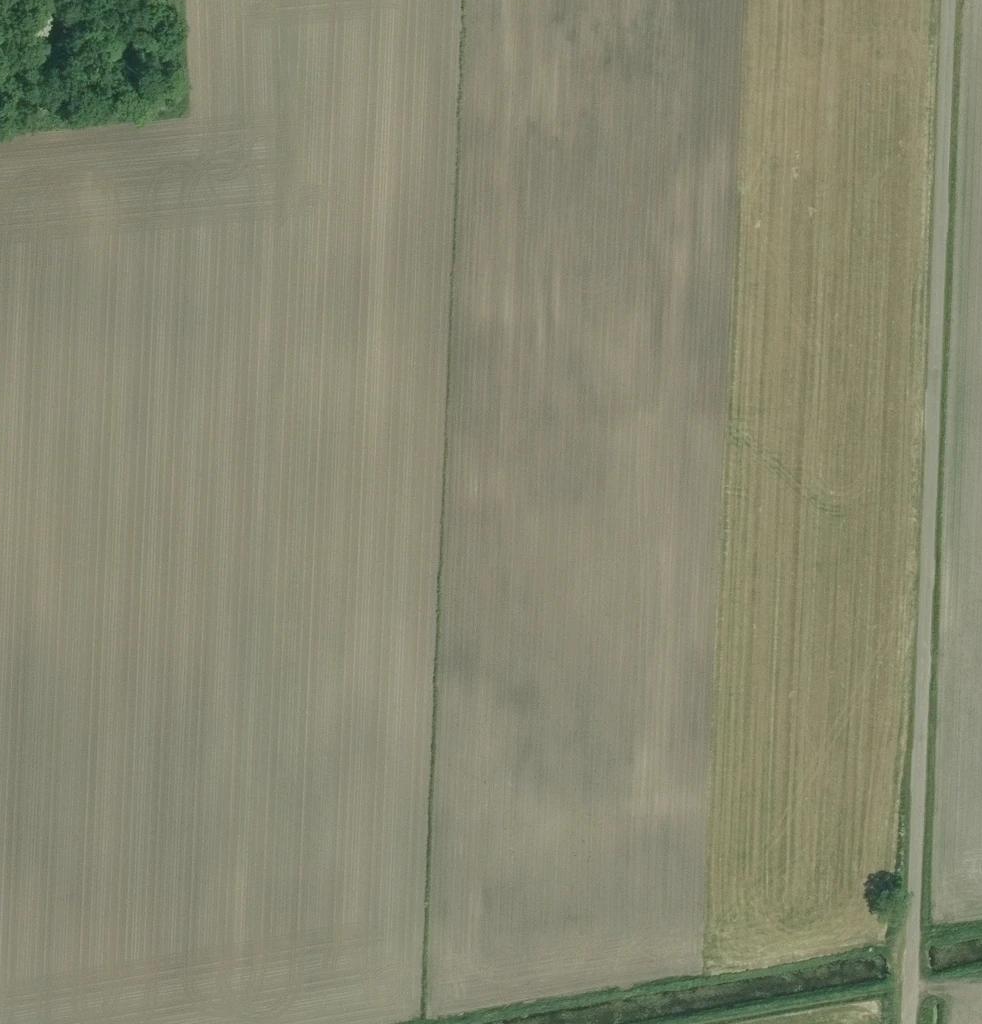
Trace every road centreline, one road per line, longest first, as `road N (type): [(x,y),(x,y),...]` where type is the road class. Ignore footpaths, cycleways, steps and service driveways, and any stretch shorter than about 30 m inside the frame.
road 1 (unclassified): [(909,1023),(950,0)]

